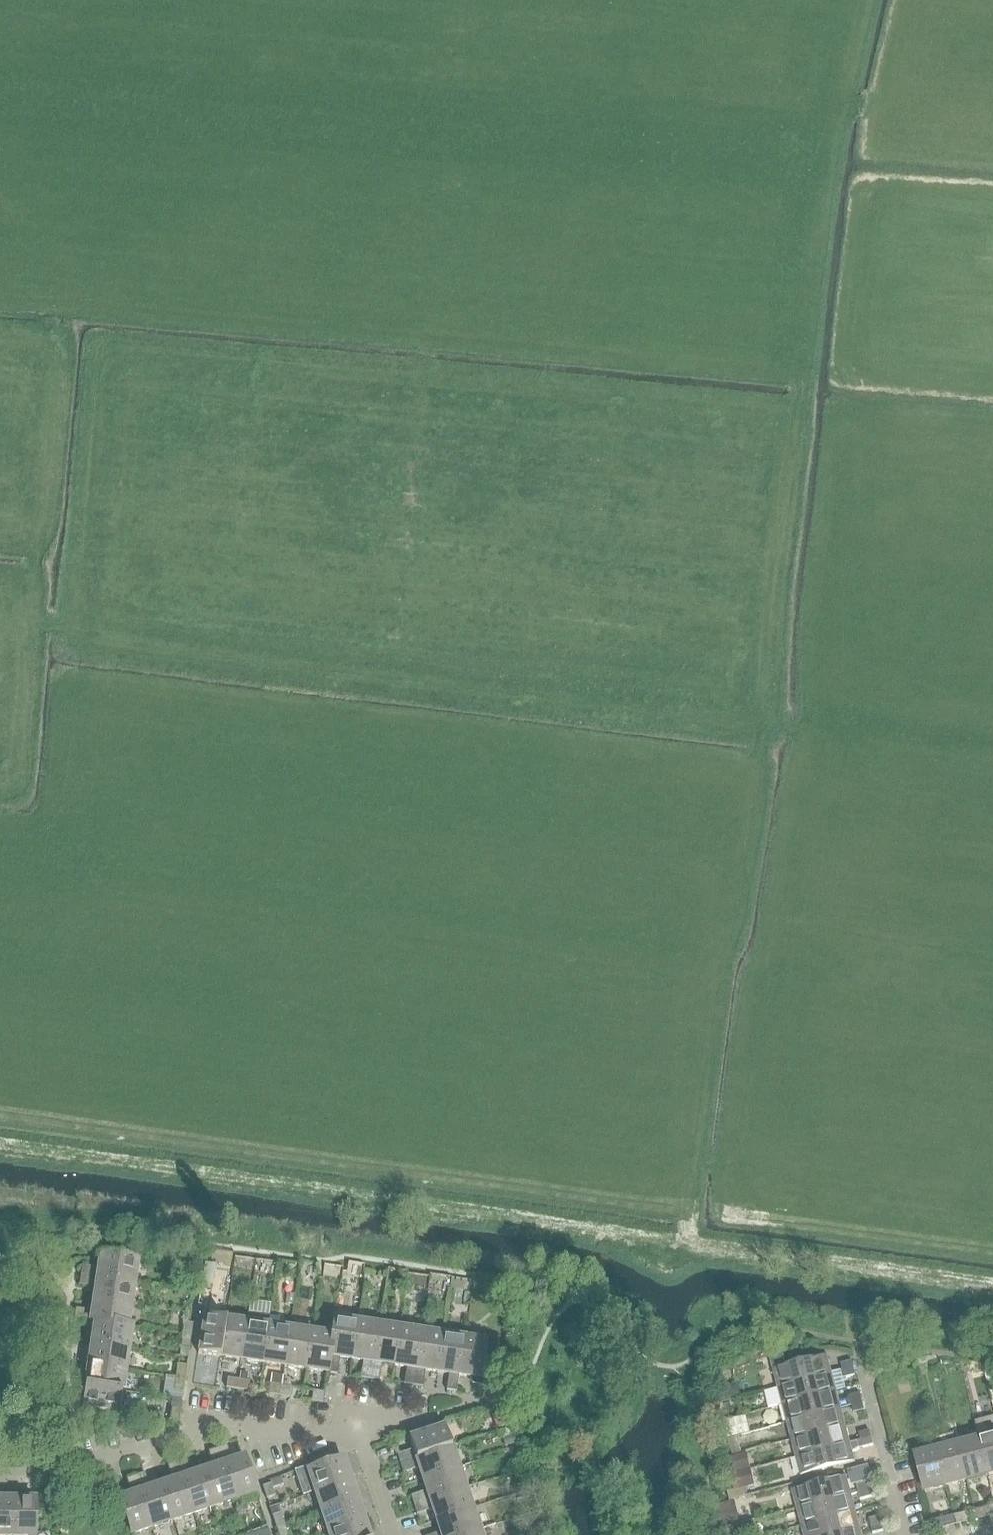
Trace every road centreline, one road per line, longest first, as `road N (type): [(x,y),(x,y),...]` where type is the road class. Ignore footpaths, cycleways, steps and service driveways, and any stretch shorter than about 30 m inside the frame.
road 1 (residential): [(0,1477),(180,1433),(204,1415),(360,1438)]
road 2 (residential): [(902,1534),(855,1352)]

